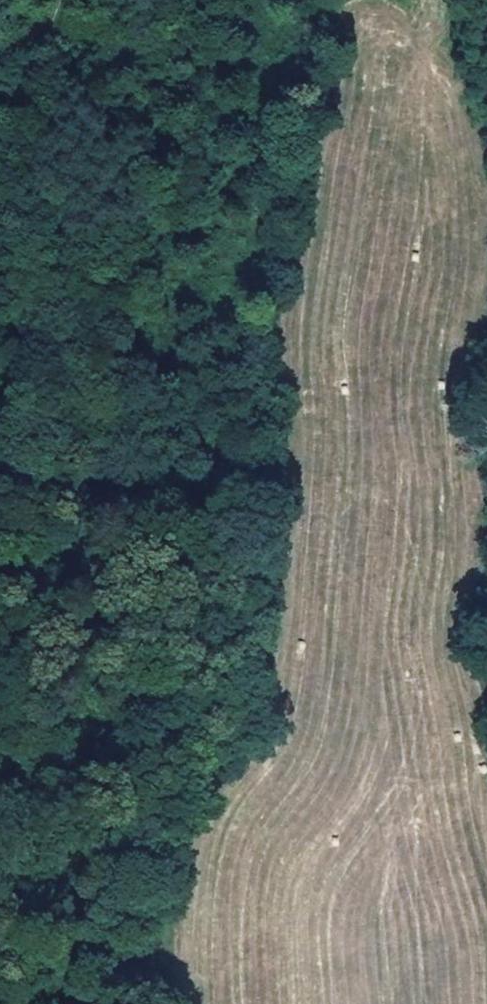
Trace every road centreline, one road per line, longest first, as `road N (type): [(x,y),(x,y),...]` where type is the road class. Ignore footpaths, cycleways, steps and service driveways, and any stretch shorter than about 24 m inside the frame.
road 1 (track): [(57,0),(0,144)]

